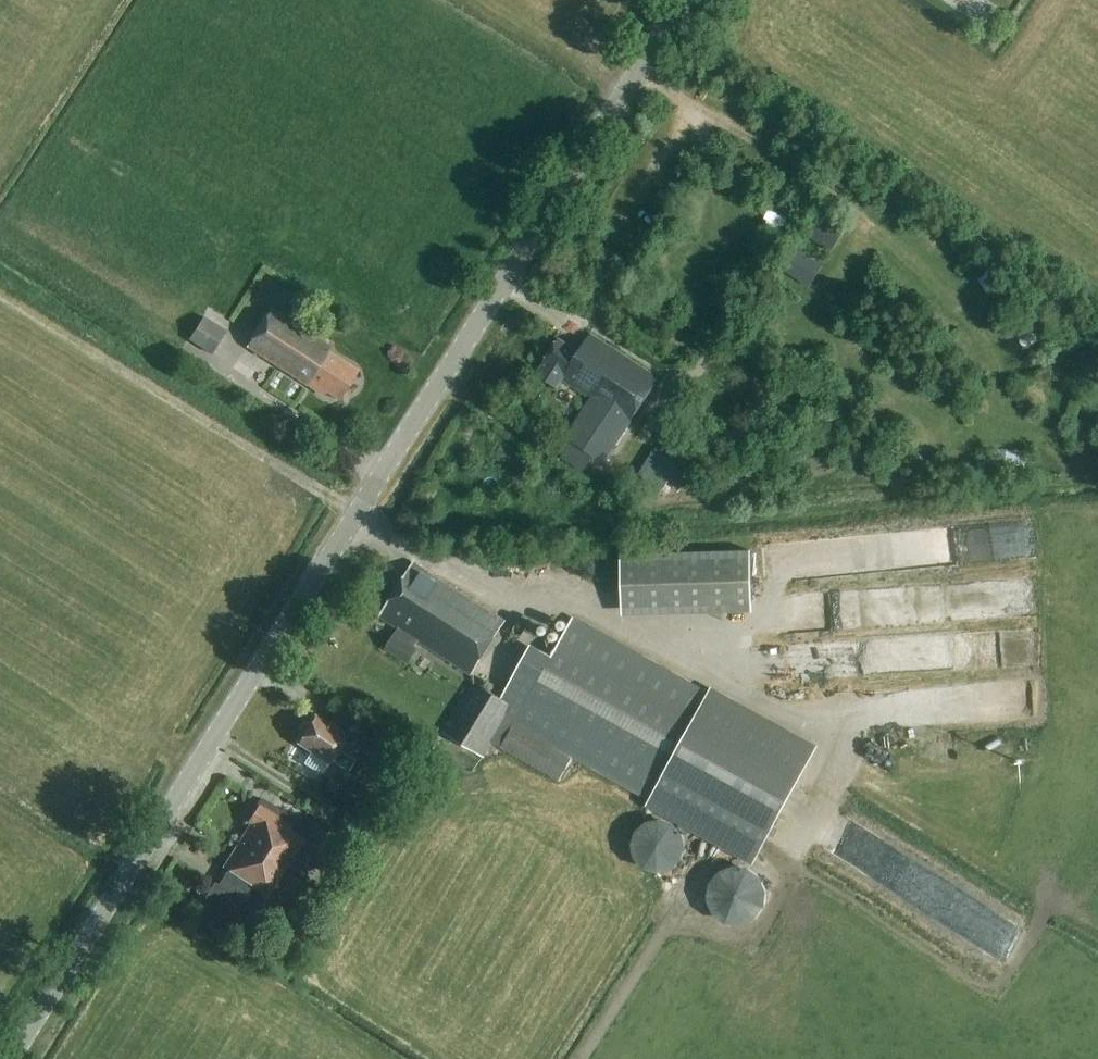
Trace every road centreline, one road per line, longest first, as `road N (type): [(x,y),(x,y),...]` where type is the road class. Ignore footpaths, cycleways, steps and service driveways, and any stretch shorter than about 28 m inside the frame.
road 1 (tertiary): [(10,1058),(684,0)]
road 2 (track): [(357,514),(0,286)]
road 3 (track): [(638,74),(822,186)]

